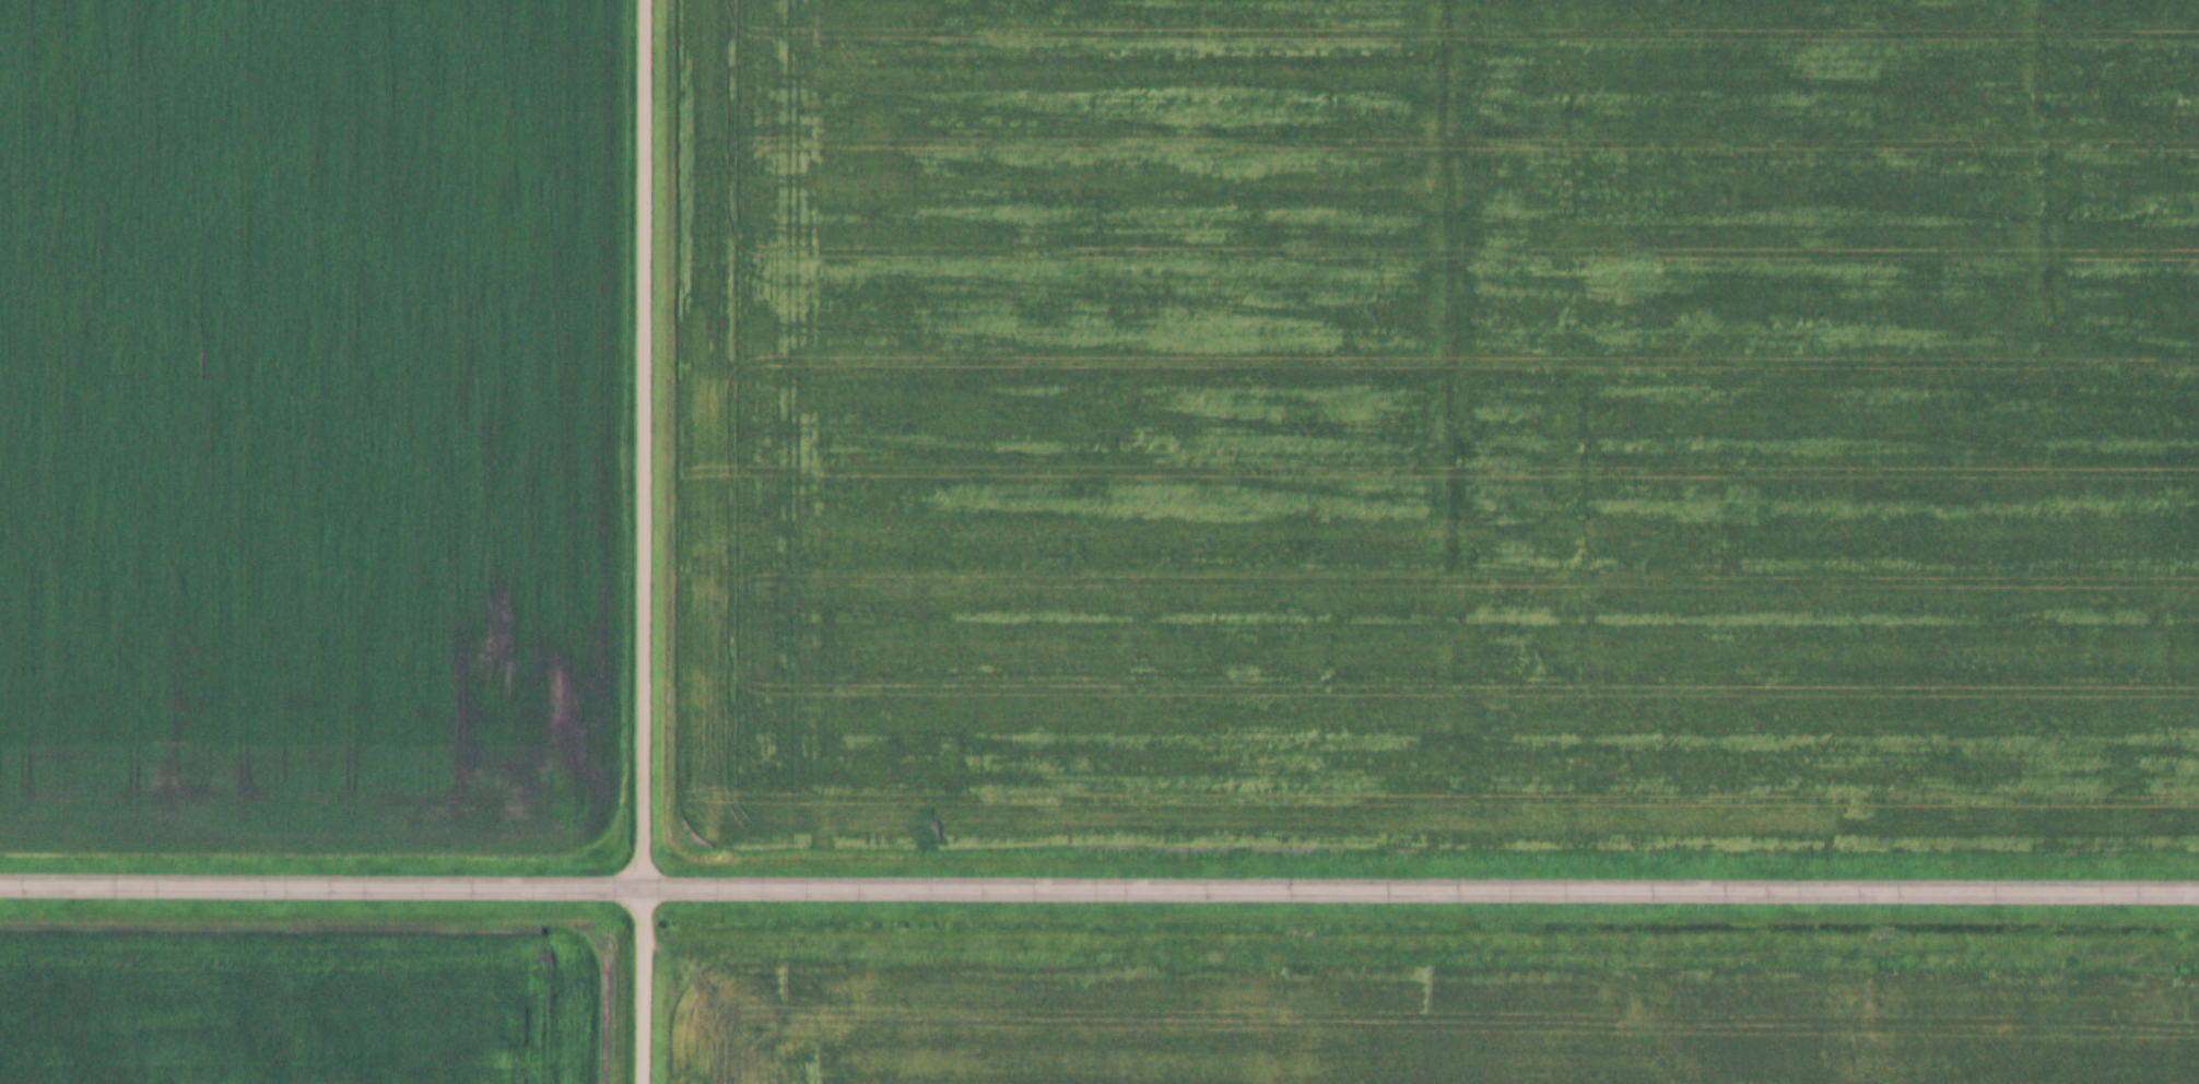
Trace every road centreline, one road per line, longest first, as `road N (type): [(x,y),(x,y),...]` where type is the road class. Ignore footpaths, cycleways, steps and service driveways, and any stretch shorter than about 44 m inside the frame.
road 1 (tertiary): [(2198,891),(0,887)]
road 2 (residential): [(644,1083),(648,0)]

